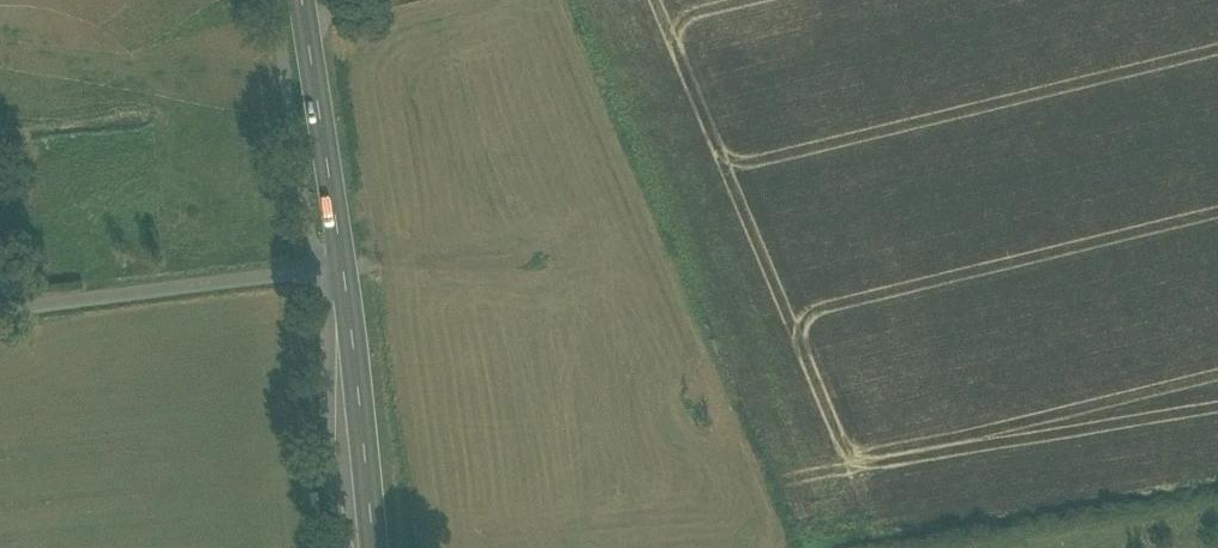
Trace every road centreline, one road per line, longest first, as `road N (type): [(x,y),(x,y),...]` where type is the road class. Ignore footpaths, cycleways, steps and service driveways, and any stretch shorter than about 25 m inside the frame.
road 1 (residential): [(0,301),(343,264)]
road 2 (secondary): [(374,547),(343,264)]
road 3 (secondary): [(343,264),(302,0)]

